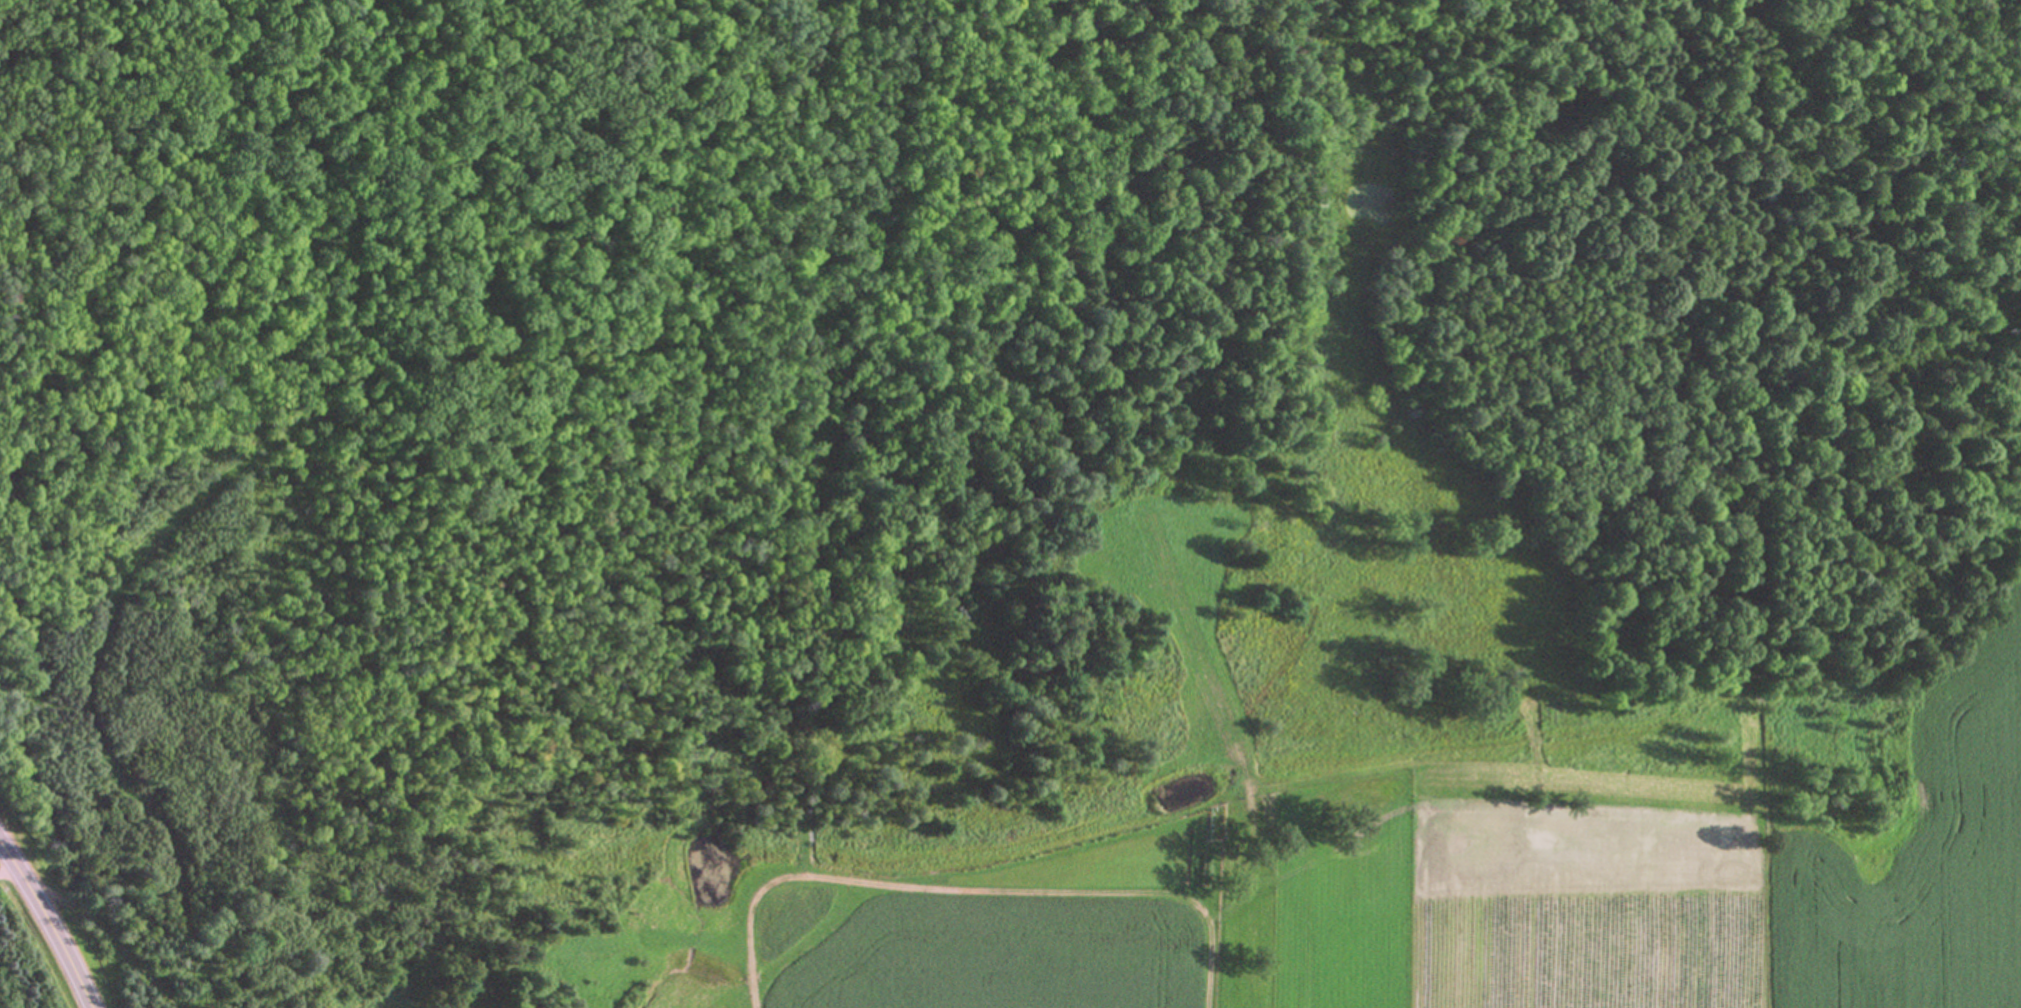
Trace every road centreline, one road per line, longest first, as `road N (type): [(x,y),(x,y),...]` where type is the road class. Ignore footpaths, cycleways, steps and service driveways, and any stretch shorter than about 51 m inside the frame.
road 1 (tertiary): [(90,1007),(0,844)]

